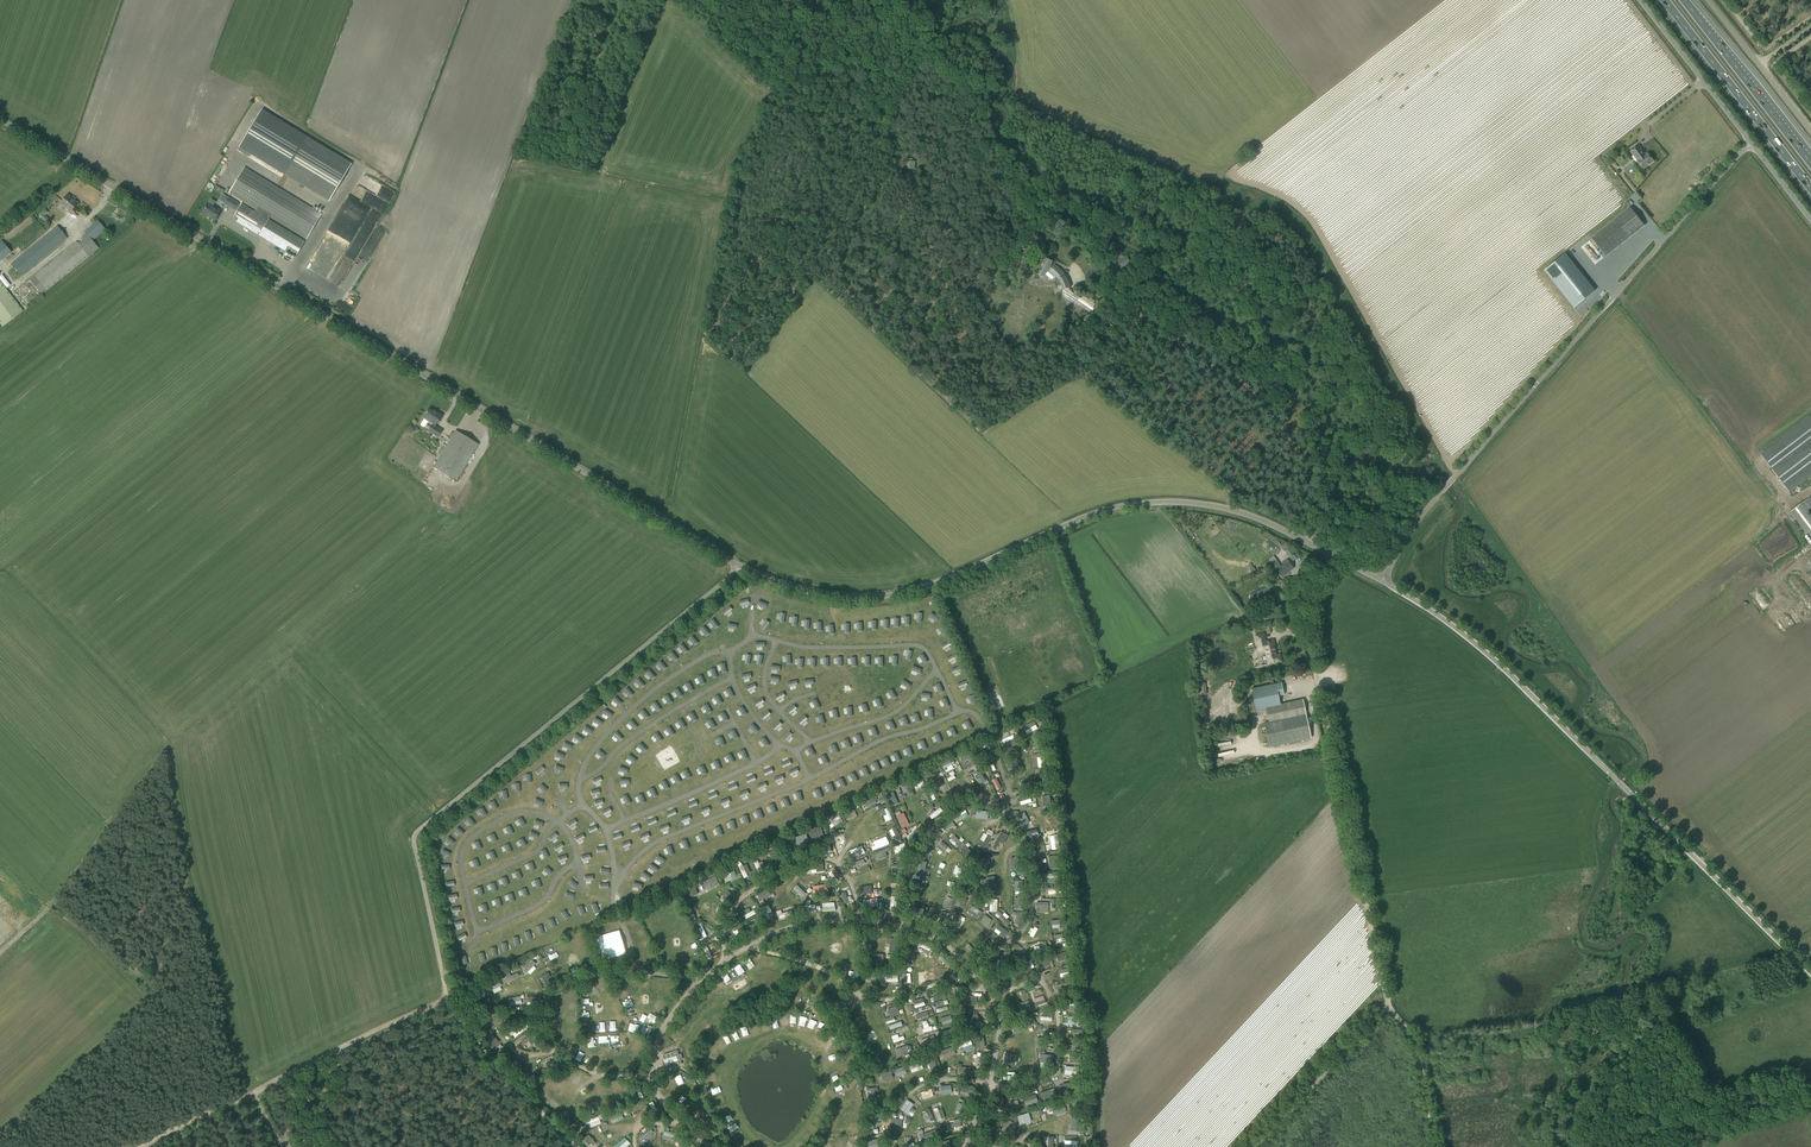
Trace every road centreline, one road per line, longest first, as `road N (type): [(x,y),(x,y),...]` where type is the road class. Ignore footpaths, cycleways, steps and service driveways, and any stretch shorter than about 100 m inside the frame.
road 1 (unclassified): [(737,564),(0,119)]
road 2 (unclassified): [(737,564),(818,593),(897,595),(937,586),(1098,514),(1157,503),(1242,512),(1310,544)]
road 3 (unclassified): [(737,564),(415,834),(447,1000)]
road 4 (unclassified): [(1810,973),(1485,651),(1384,582)]
road 5 (unclassified): [(1384,582),(1414,527),(1749,144)]
road 6 (unclassified): [(1344,561),(1306,595),(1304,610),(1386,1006)]
road 7 (unclassified): [(1310,544),(1319,527),(1316,487),(1270,406),(1238,373),(1104,294)]
road 8 (motorway): [(1664,0),(1810,189)]
road 9 (track): [(250,1096),(446,997)]
road 10 (motorway): [(1810,163),(1684,0)]
road 11 (track): [(575,1146),(487,1056),(447,1000)]
road 12 (track): [(1386,1006),(1252,1146)]
road 13 (unclassified): [(1749,144),(1639,0)]
road 14 (unclassified): [(1810,132),(1709,0)]

